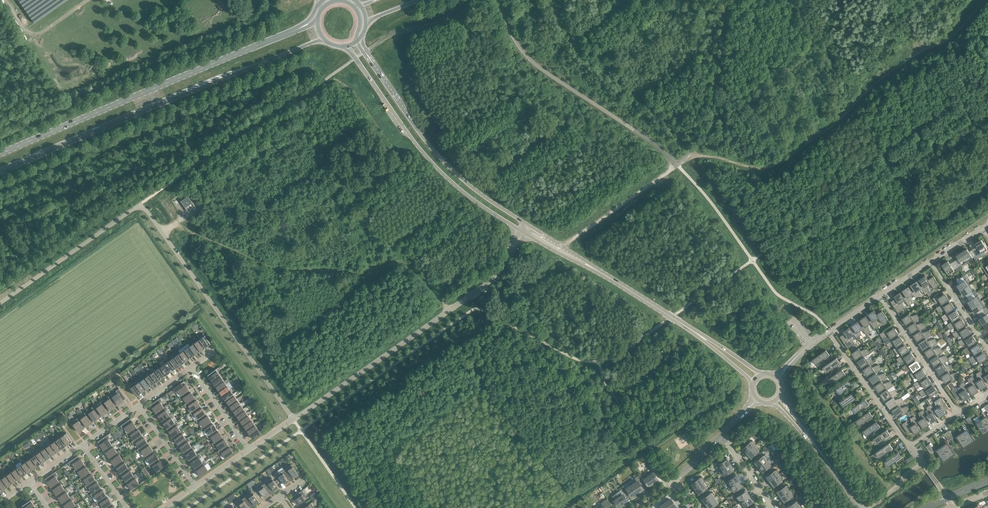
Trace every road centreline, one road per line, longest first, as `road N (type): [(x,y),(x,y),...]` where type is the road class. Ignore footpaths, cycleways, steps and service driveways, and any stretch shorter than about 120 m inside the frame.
road 1 (trunk): [(0,171),(324,39)]
road 2 (trunk): [(296,30),(0,155)]
road 3 (residential): [(511,249),(489,282),(294,419)]
road 4 (residential): [(294,419),(141,204)]
road 5 (secondary): [(346,46),(427,158),(518,228)]
road 6 (secondary): [(525,224),(434,151),(370,59)]
road 7 (residential): [(0,304),(141,204)]
road 8 (residential): [(880,297),(959,414)]
road 9 (residential): [(828,332),(911,446)]
road 10 (secondary): [(700,336),(593,268)]

